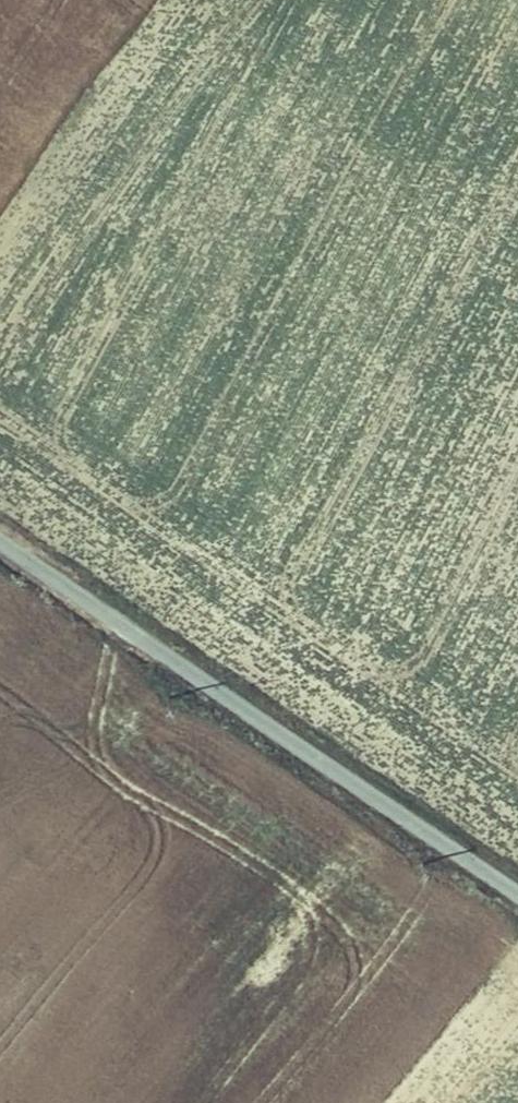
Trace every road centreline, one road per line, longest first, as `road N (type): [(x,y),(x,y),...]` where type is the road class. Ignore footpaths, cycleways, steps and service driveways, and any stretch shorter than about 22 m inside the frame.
road 1 (tertiary): [(0,545),(517,895)]

